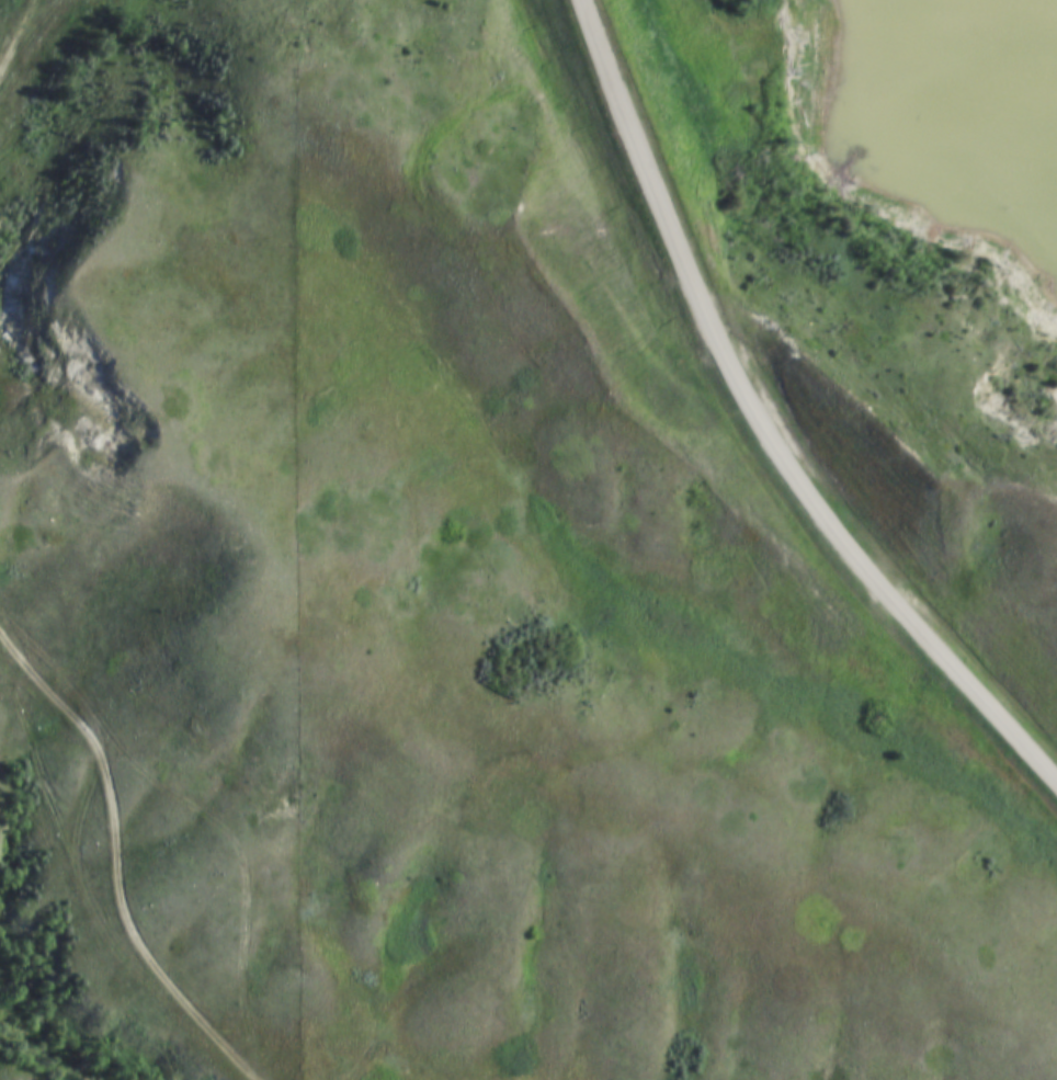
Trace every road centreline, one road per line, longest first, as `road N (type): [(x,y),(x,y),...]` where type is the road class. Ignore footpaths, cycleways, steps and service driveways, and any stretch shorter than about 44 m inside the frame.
road 1 (track): [(261,1079),(253,866),(226,829),(180,804),(0,610)]

